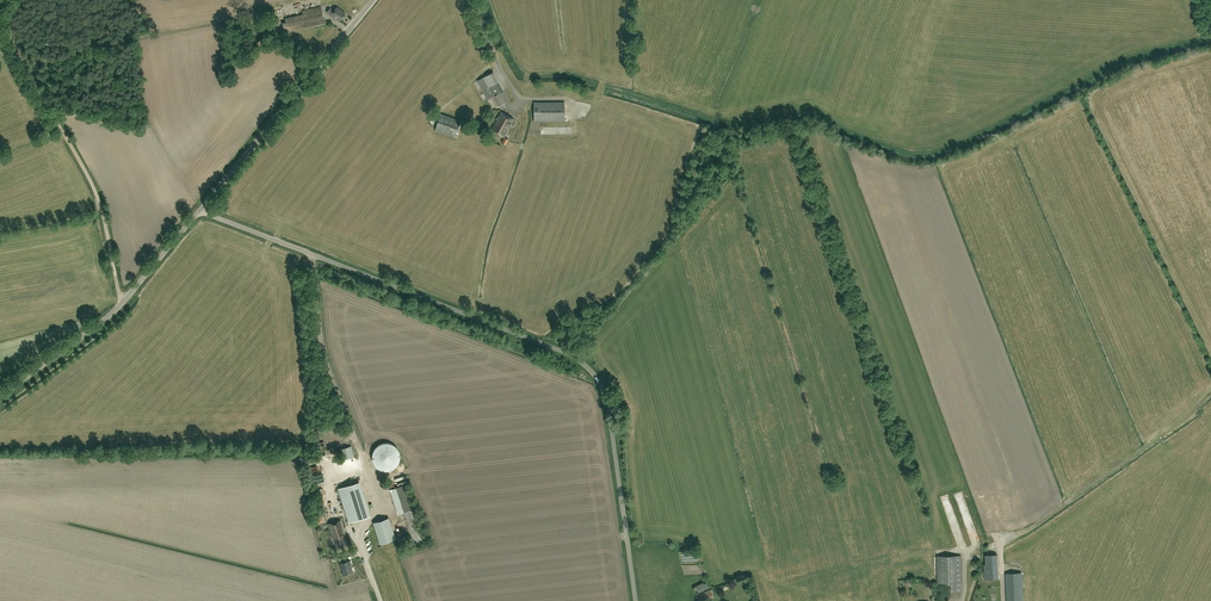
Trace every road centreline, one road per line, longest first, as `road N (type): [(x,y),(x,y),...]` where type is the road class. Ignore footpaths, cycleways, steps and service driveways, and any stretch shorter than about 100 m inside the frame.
road 1 (unclassified): [(636,600),(607,401),(586,366),(202,208)]
road 2 (track): [(124,301),(94,187),(13,45),(11,17),(23,0)]
road 3 (unclassified): [(0,397),(113,313),(202,208)]
road 4 (track): [(295,3),(92,43),(26,68)]
road 5 (unclassified): [(202,208),(374,0)]
road 6 (track): [(312,254),(326,359),(363,457)]

